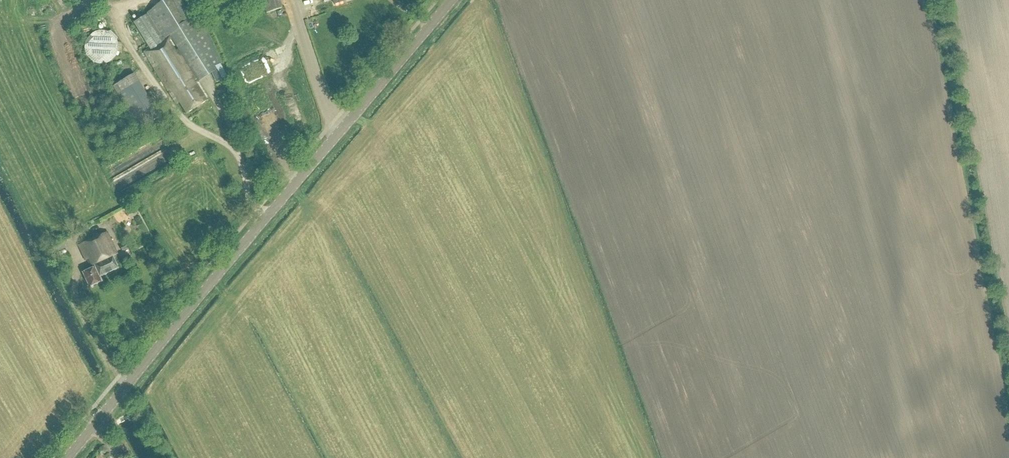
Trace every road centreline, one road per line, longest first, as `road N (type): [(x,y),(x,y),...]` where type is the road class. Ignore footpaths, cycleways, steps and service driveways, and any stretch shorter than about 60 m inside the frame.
road 1 (tertiary): [(67,457),(452,0)]

